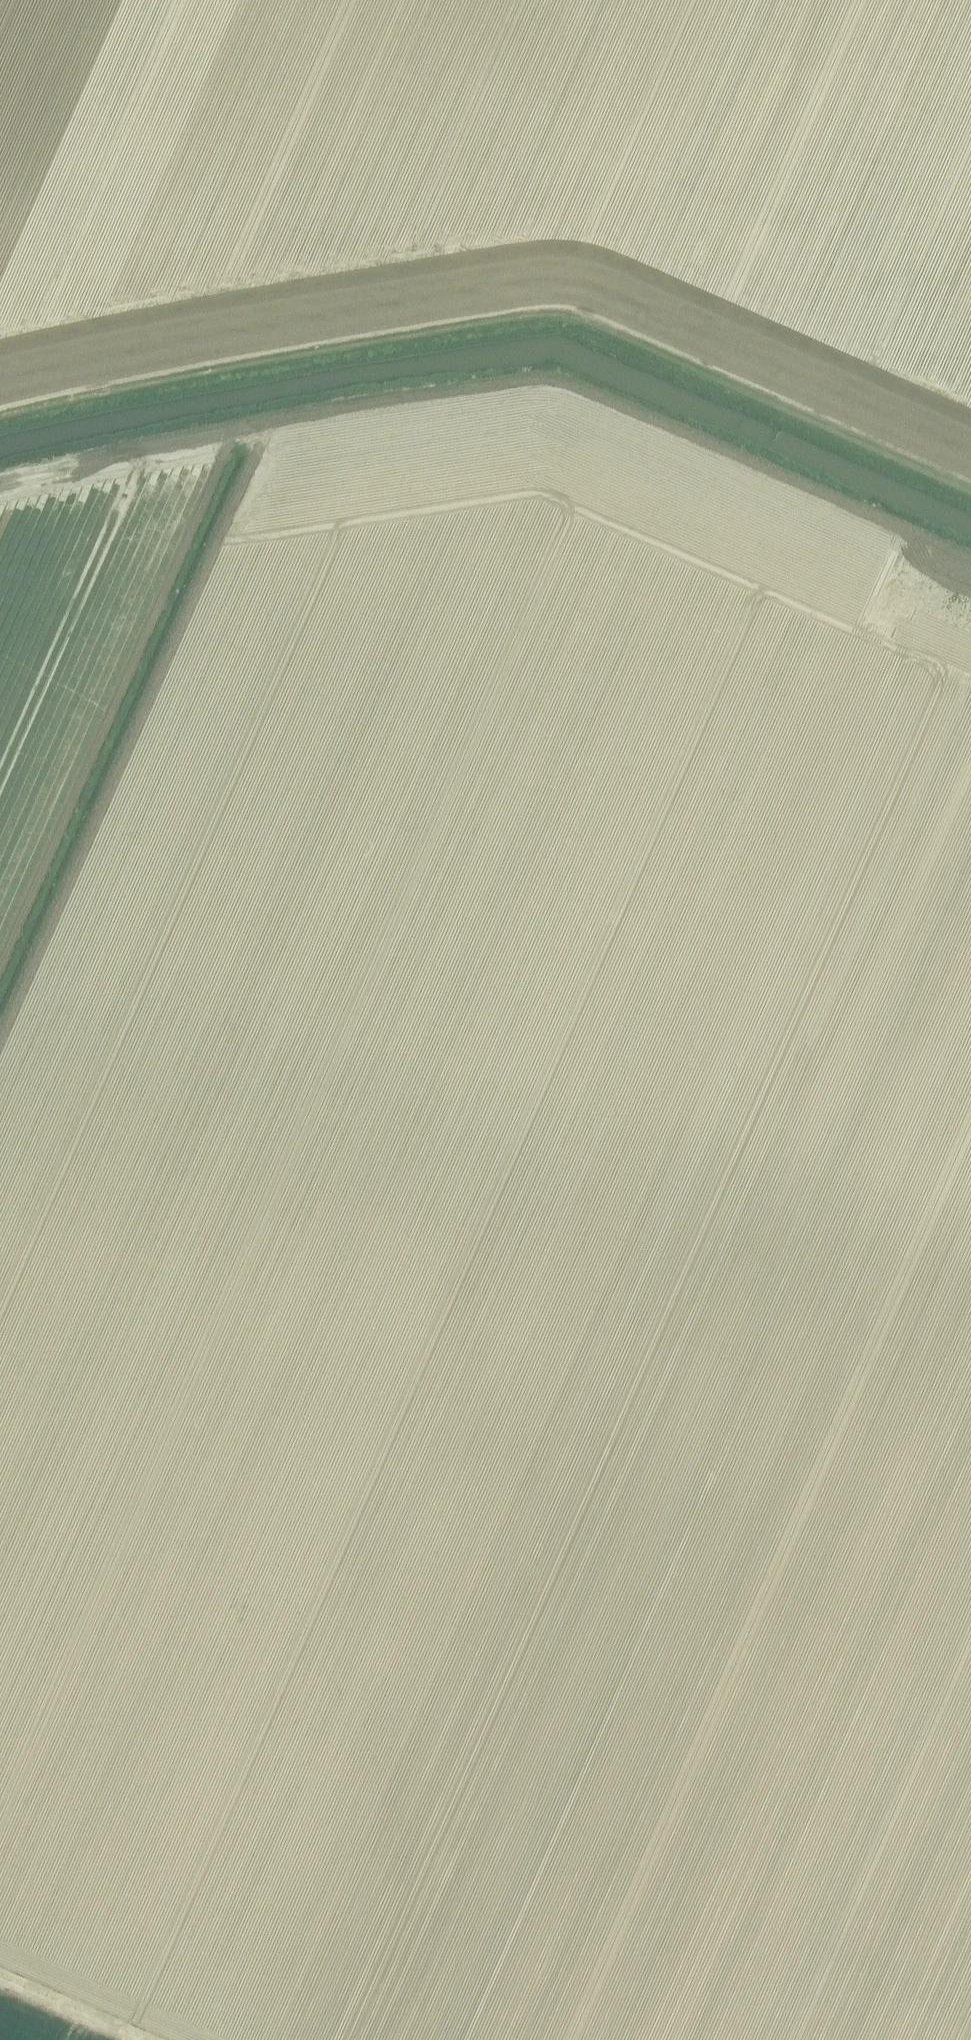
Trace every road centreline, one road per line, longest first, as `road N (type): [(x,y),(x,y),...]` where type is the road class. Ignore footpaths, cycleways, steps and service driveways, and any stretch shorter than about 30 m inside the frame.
road 1 (track): [(142,2039),(0,1978)]

